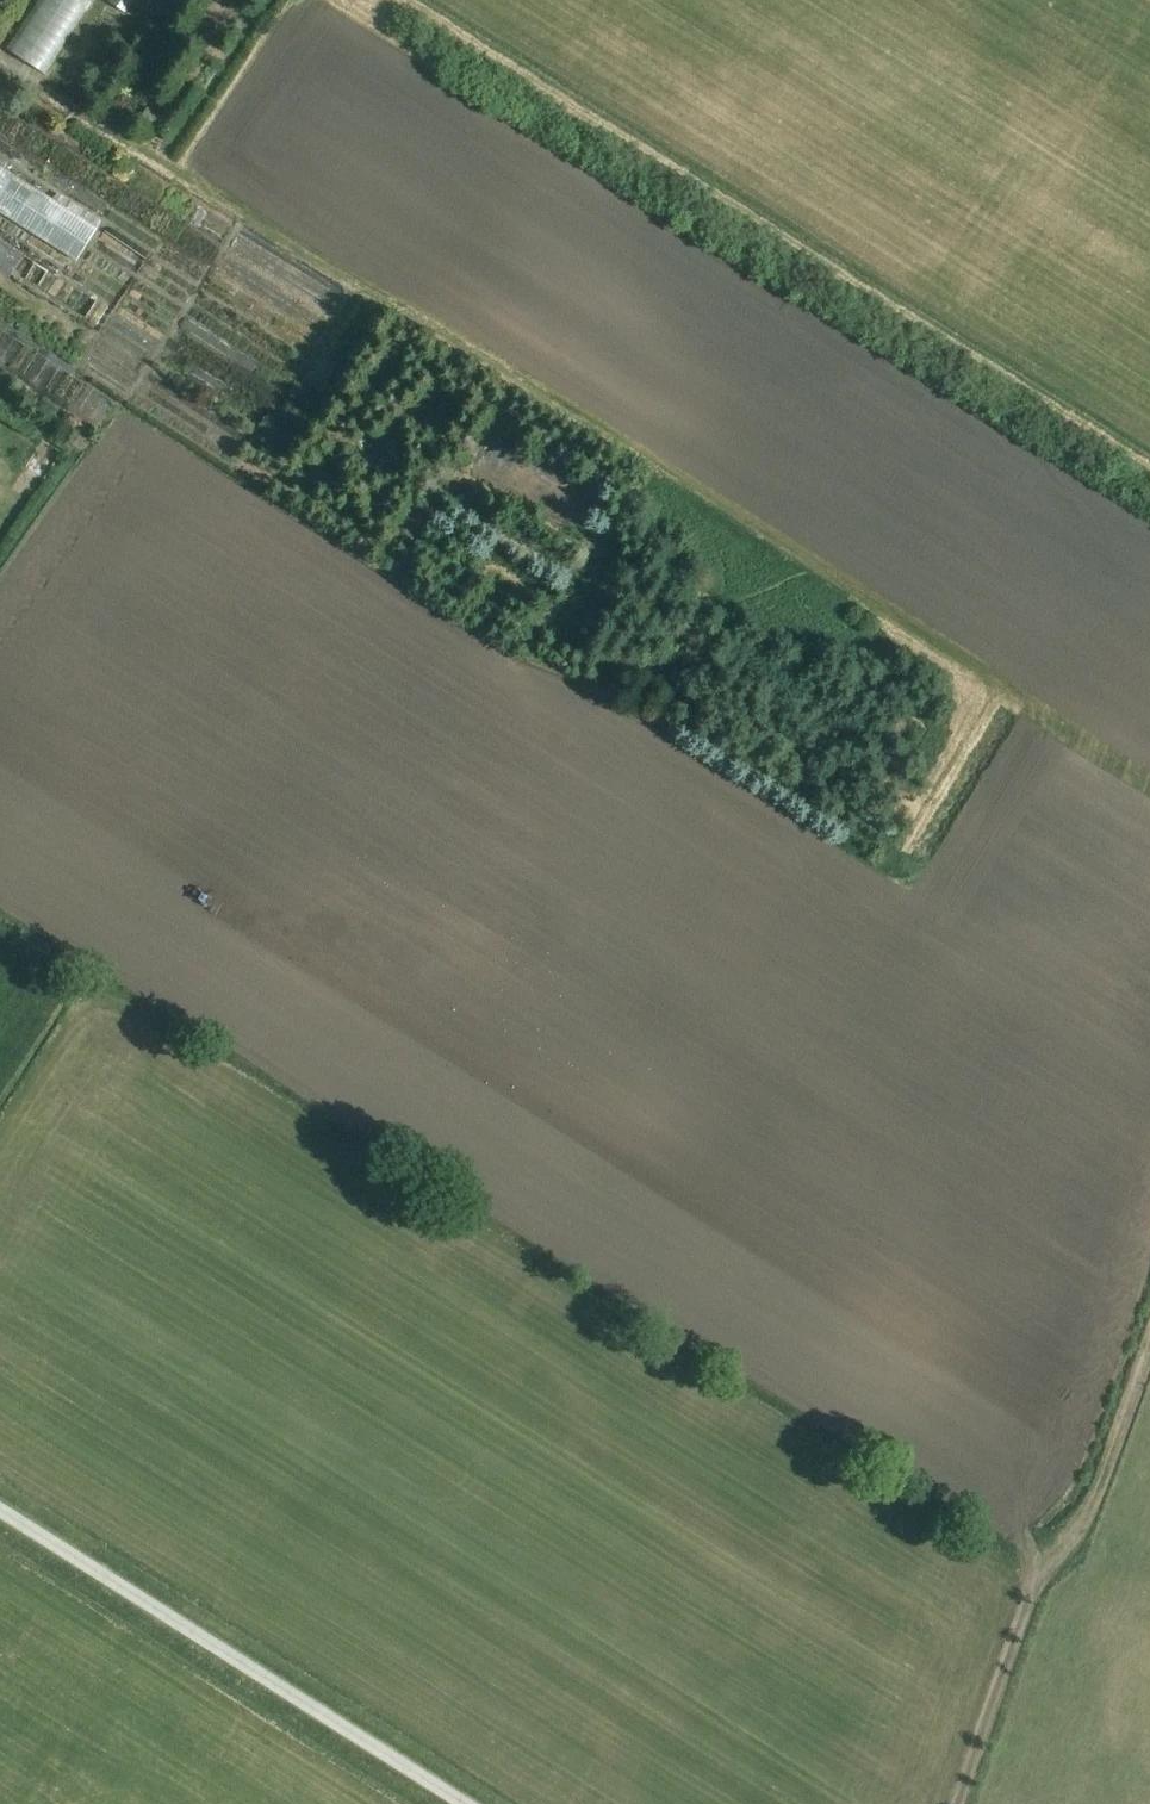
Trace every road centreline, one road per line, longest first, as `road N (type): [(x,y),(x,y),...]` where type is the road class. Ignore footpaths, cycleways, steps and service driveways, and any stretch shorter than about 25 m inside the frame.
road 1 (unclassified): [(465,1803),(0,1508)]
road 2 (track): [(953,1803),(1050,1551),(1093,1519),(1149,1354)]

